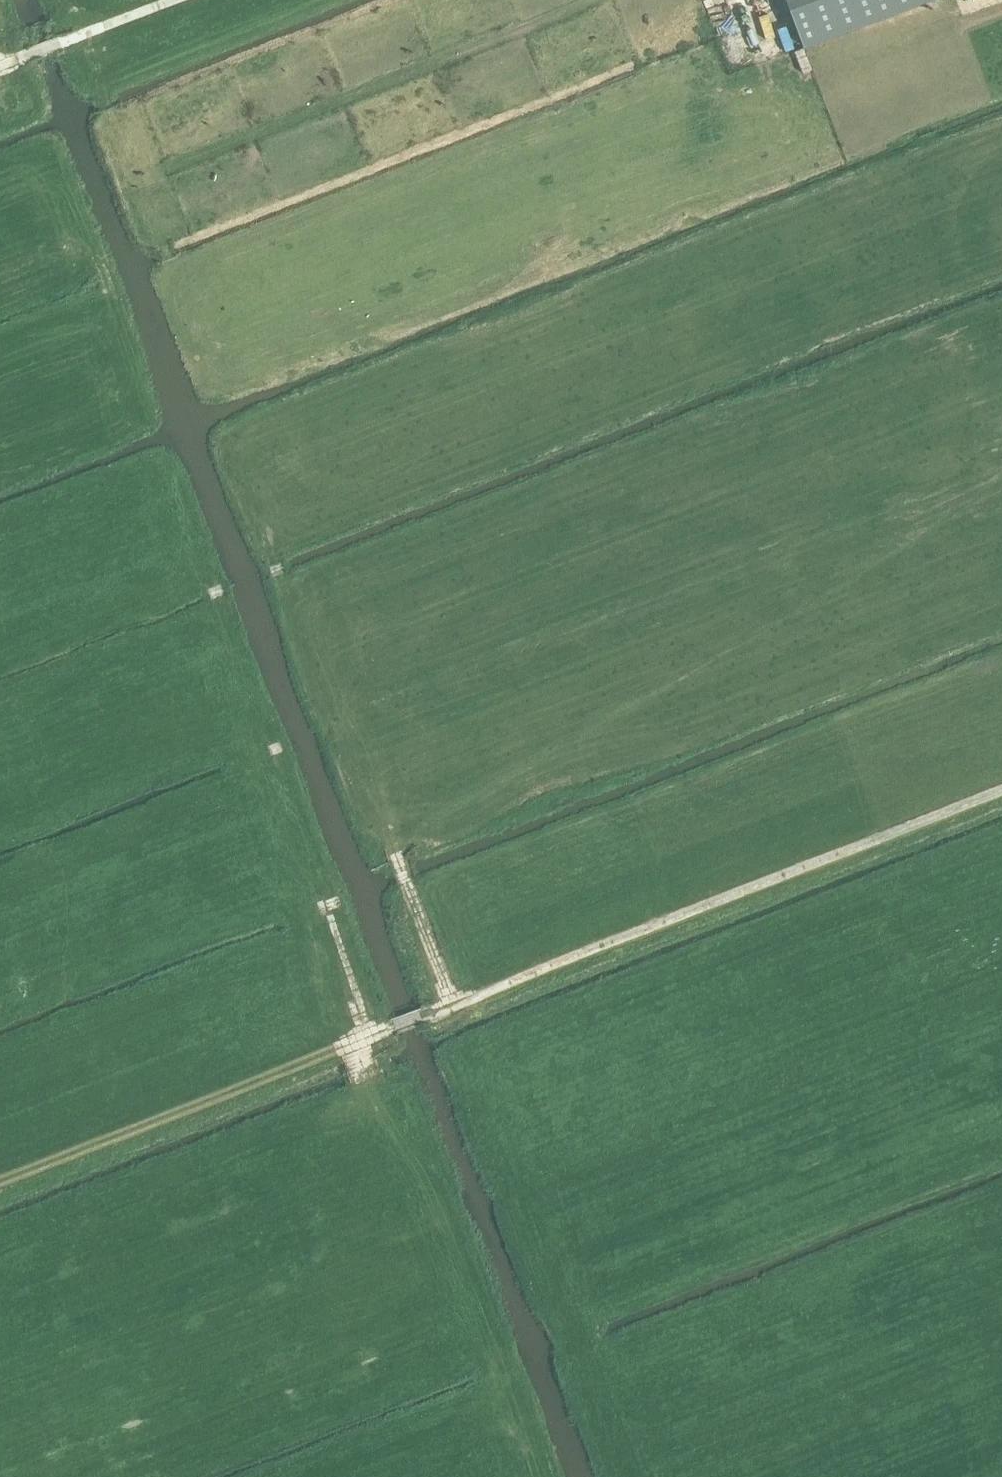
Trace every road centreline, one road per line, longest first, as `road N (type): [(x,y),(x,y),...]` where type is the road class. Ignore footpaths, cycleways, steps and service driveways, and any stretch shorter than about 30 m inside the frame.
road 1 (track): [(0,1186),(458,1008),(398,855)]
road 2 (track): [(458,1008),(1001,794)]
road 3 (track): [(0,67),(171,0)]

